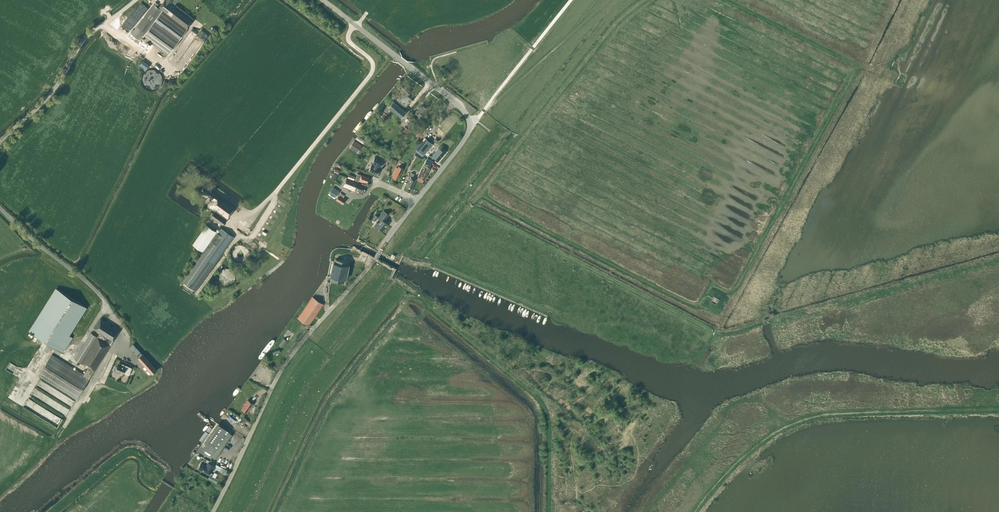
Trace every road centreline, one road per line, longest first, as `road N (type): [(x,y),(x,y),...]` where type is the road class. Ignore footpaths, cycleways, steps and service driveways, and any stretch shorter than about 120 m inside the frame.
road 1 (unclassified): [(213,511),(284,364),(375,258)]
road 2 (unclassified): [(416,200),(467,135),(469,119),(323,0)]
road 3 (unclassified): [(0,140),(54,90),(89,33),(135,0)]
road 4 (track): [(162,480),(142,457),(126,453),(53,511)]

